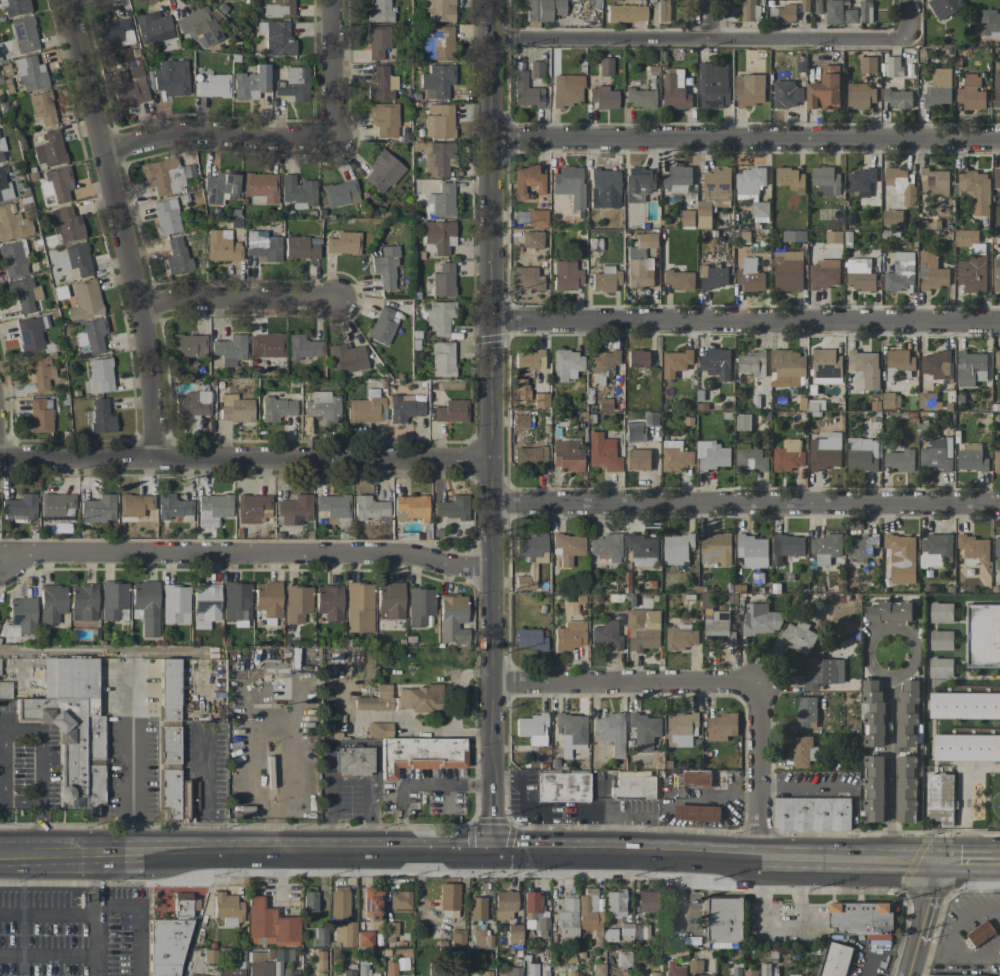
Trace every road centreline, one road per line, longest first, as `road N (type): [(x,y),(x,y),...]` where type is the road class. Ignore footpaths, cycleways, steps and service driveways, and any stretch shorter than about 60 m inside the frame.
road 1 (tertiary): [(491,0),(493,847)]
road 2 (residential): [(999,138),(491,137)]
road 3 (residential): [(999,503),(492,502)]
road 4 (residential): [(999,321),(492,320)]
road 5 (residential): [(492,567),(392,553),(40,552),(0,568)]
road 6 (residential): [(492,457),(0,460)]
road 7 (residential): [(68,0),(140,301),(155,403),(152,459)]
road 8 (residential): [(909,38),(491,37)]
road 9 (primary): [(407,847),(0,855)]
road 10 (primary): [(889,863),(493,847)]
road 11 (residential): [(759,682),(492,681)]
road 12 (residential): [(332,136),(177,135),(104,153)]
road 13 (residential): [(889,863),(892,652)]
road 14 (residential): [(345,301),(140,301)]
road 15 (residential): [(759,682),(760,857)]
road 16 (residential): [(333,0),(332,136)]

